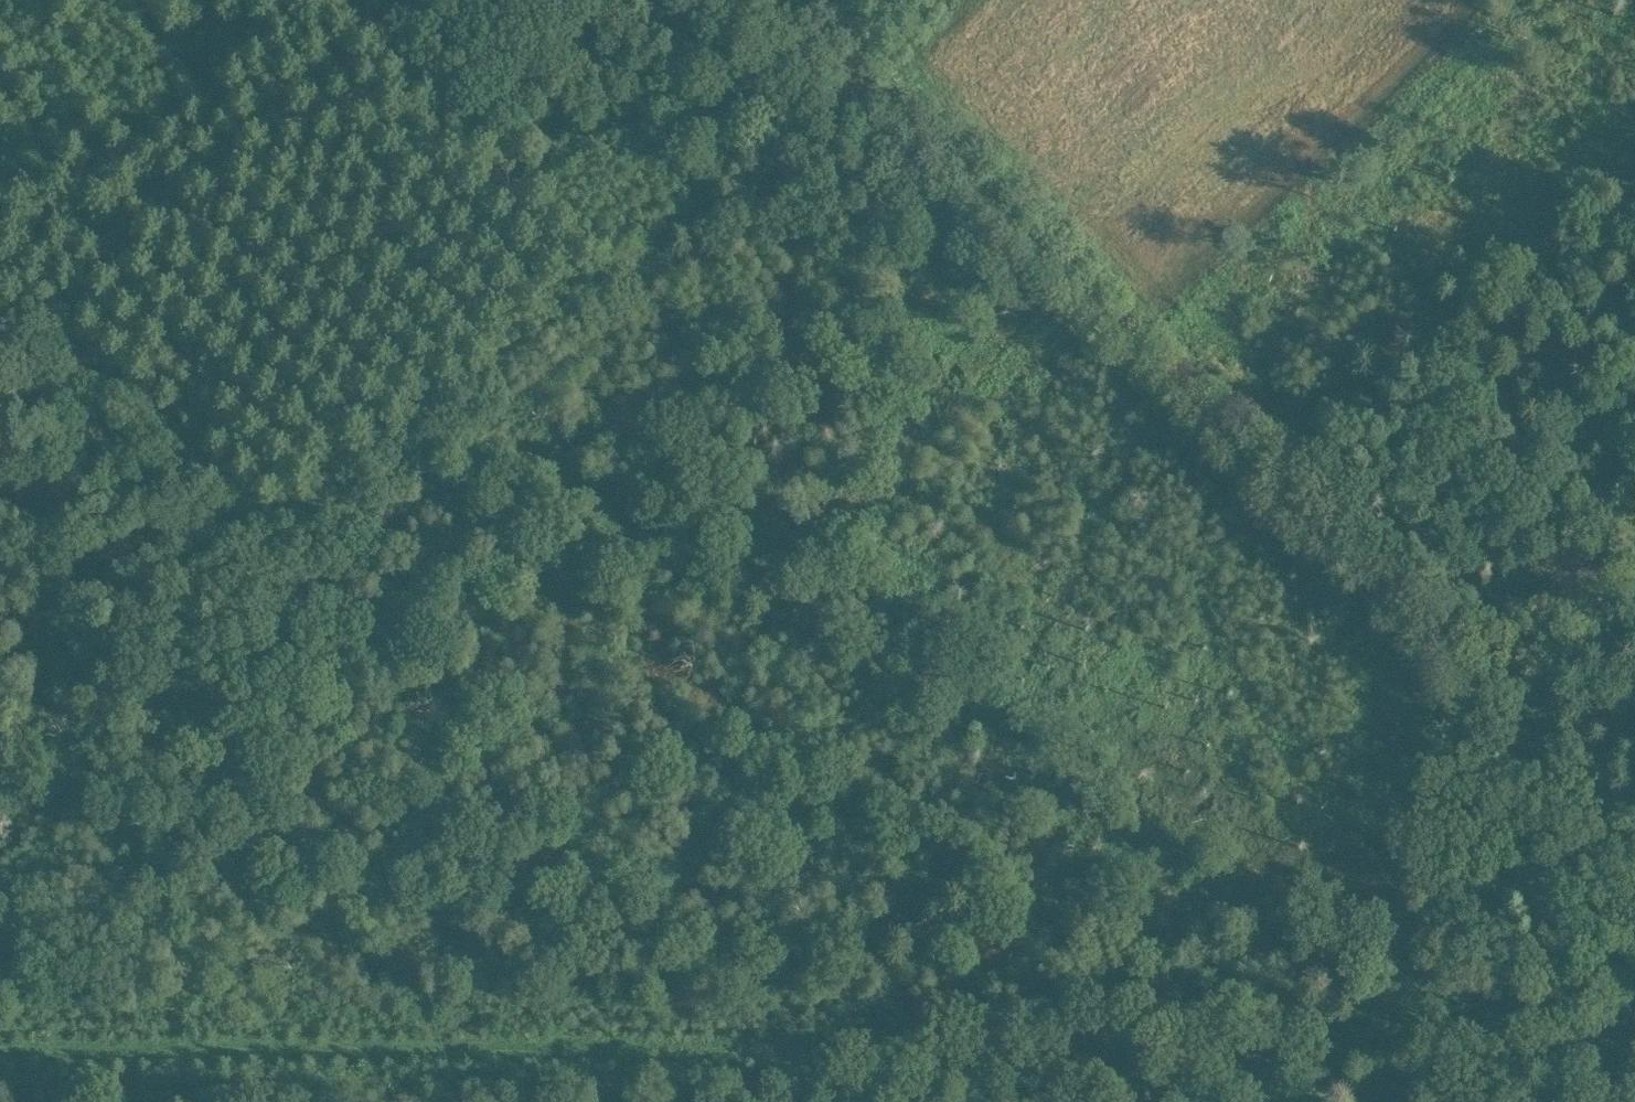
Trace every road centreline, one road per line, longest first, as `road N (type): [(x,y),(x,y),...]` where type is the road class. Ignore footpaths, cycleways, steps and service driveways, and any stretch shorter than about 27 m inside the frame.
road 1 (track): [(0,1056),(1634,1047)]
road 2 (track): [(776,0),(1330,525),(1634,836)]
road 3 (track): [(351,0),(0,315)]

